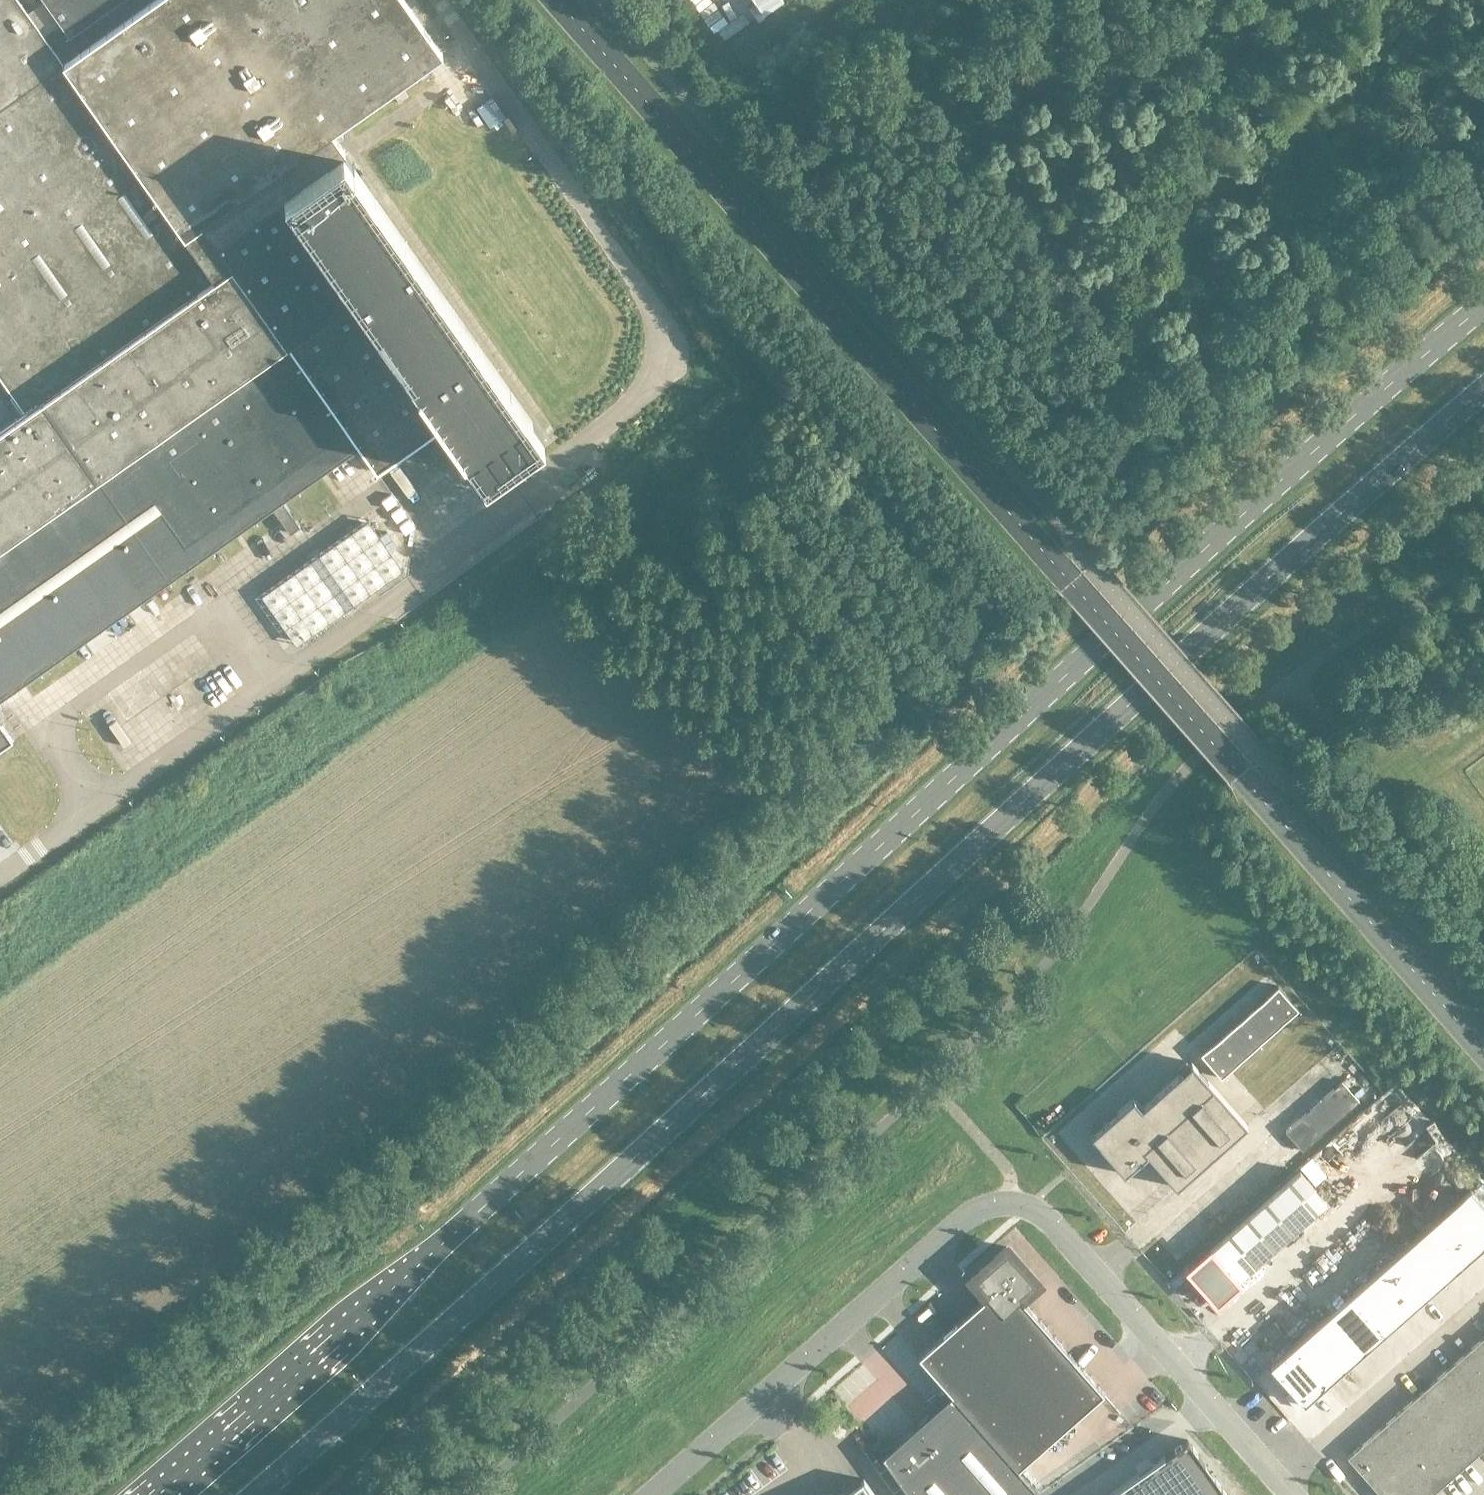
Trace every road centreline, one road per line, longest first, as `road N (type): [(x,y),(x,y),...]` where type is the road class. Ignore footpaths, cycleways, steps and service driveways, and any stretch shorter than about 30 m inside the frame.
road 1 (trunk): [(1483,306),(1014,719),(665,1052),(153,1494)]
road 2 (trunk): [(254,1494),(741,1065),(1126,706),(1483,391)]
road 3 (unclassified): [(658,308),(665,360),(652,388),(601,440),(434,573),(0,874)]
road 4 (unclassified): [(1288,1494),(1058,1227),(1017,1209),(981,1210),(657,1494)]
road 5 (unclassified): [(658,308),(444,0)]

